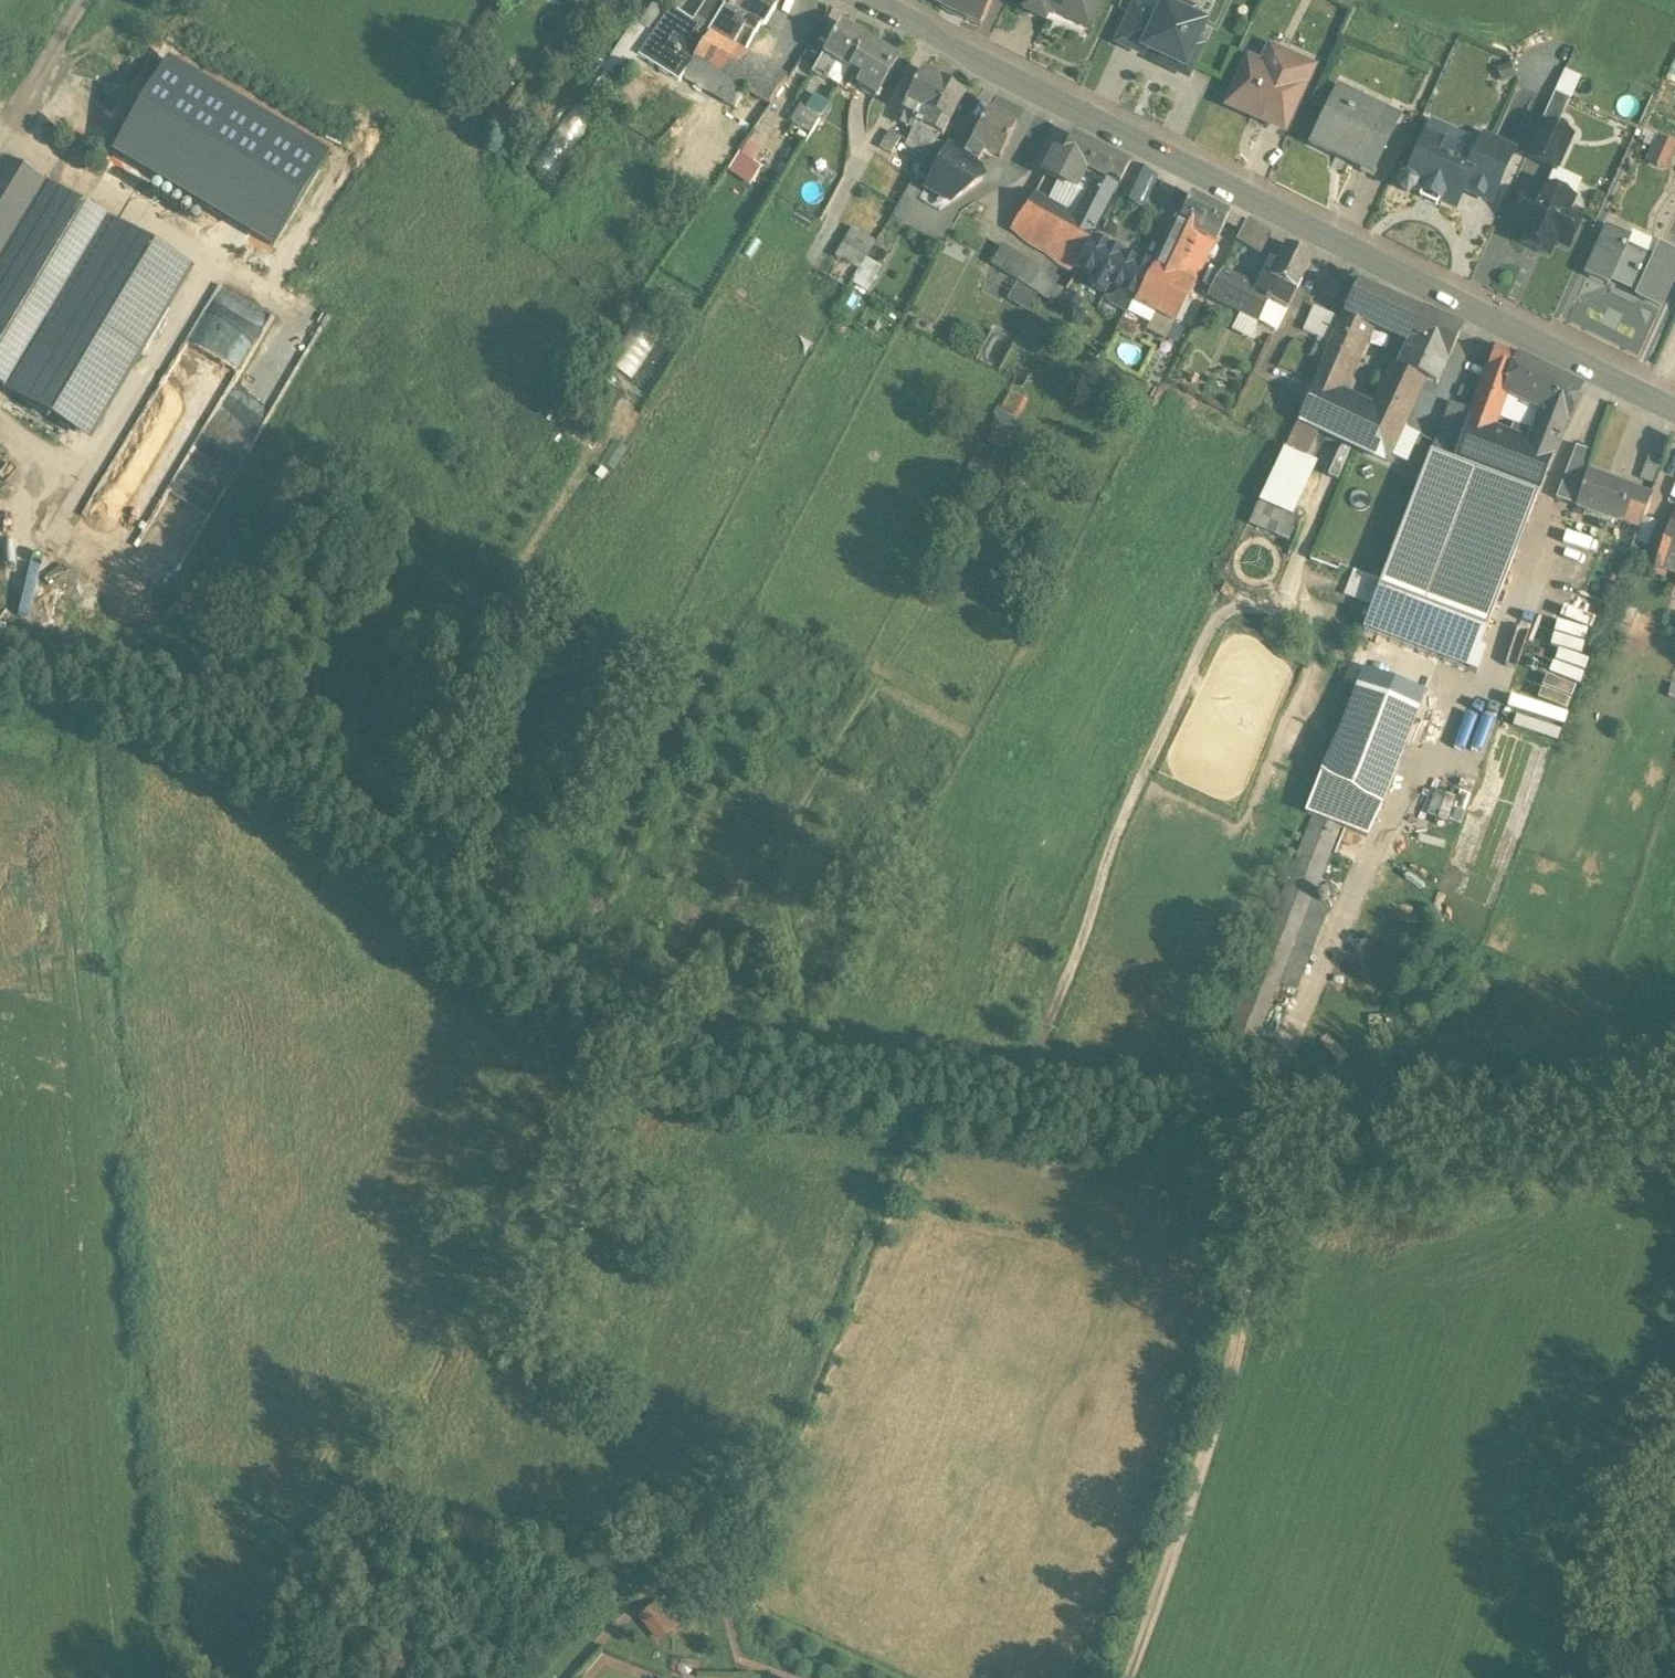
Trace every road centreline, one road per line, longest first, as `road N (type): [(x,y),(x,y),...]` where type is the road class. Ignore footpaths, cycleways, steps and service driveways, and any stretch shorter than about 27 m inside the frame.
road 1 (track): [(1265,1121),(845,1081),(684,1051),(542,980),(319,786),(230,731),(161,700),(0,659)]
road 2 (tertiary): [(854,0),(1674,408)]
road 3 (track): [(1329,480),(1291,587),(1223,612),(1199,654),(1127,803),(1021,1097)]
road 4 (track): [(1150,1677),(1248,1347),(1265,1121)]
road 5 (track): [(1265,1121),(1450,662)]
road 6 (track): [(1265,1121),(1439,1133),(1525,1126),(1674,1067)]
road 7 (track): [(89,0),(0,143)]

